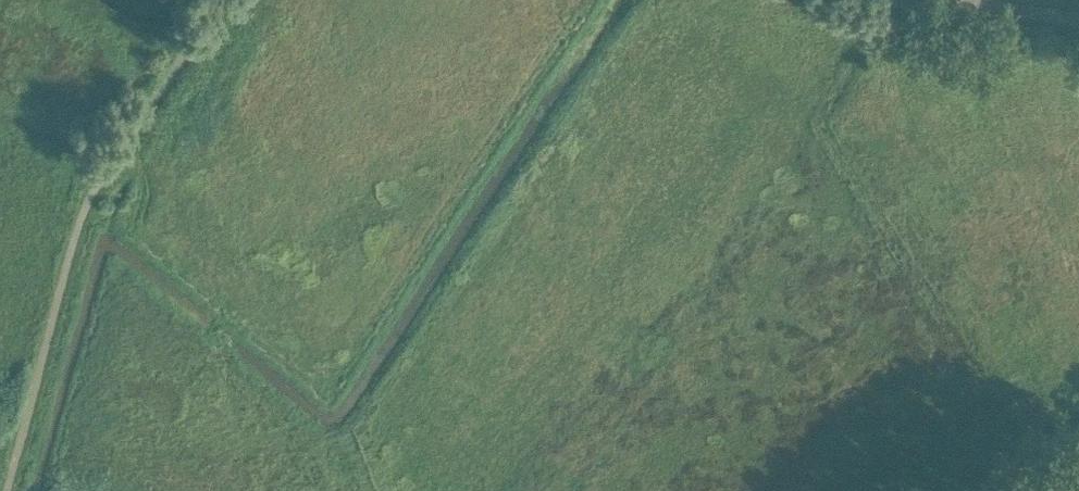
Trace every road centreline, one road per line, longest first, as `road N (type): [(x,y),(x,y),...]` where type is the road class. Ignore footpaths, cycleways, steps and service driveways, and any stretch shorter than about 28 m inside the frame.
road 1 (unclassified): [(1078,23),(944,0)]

